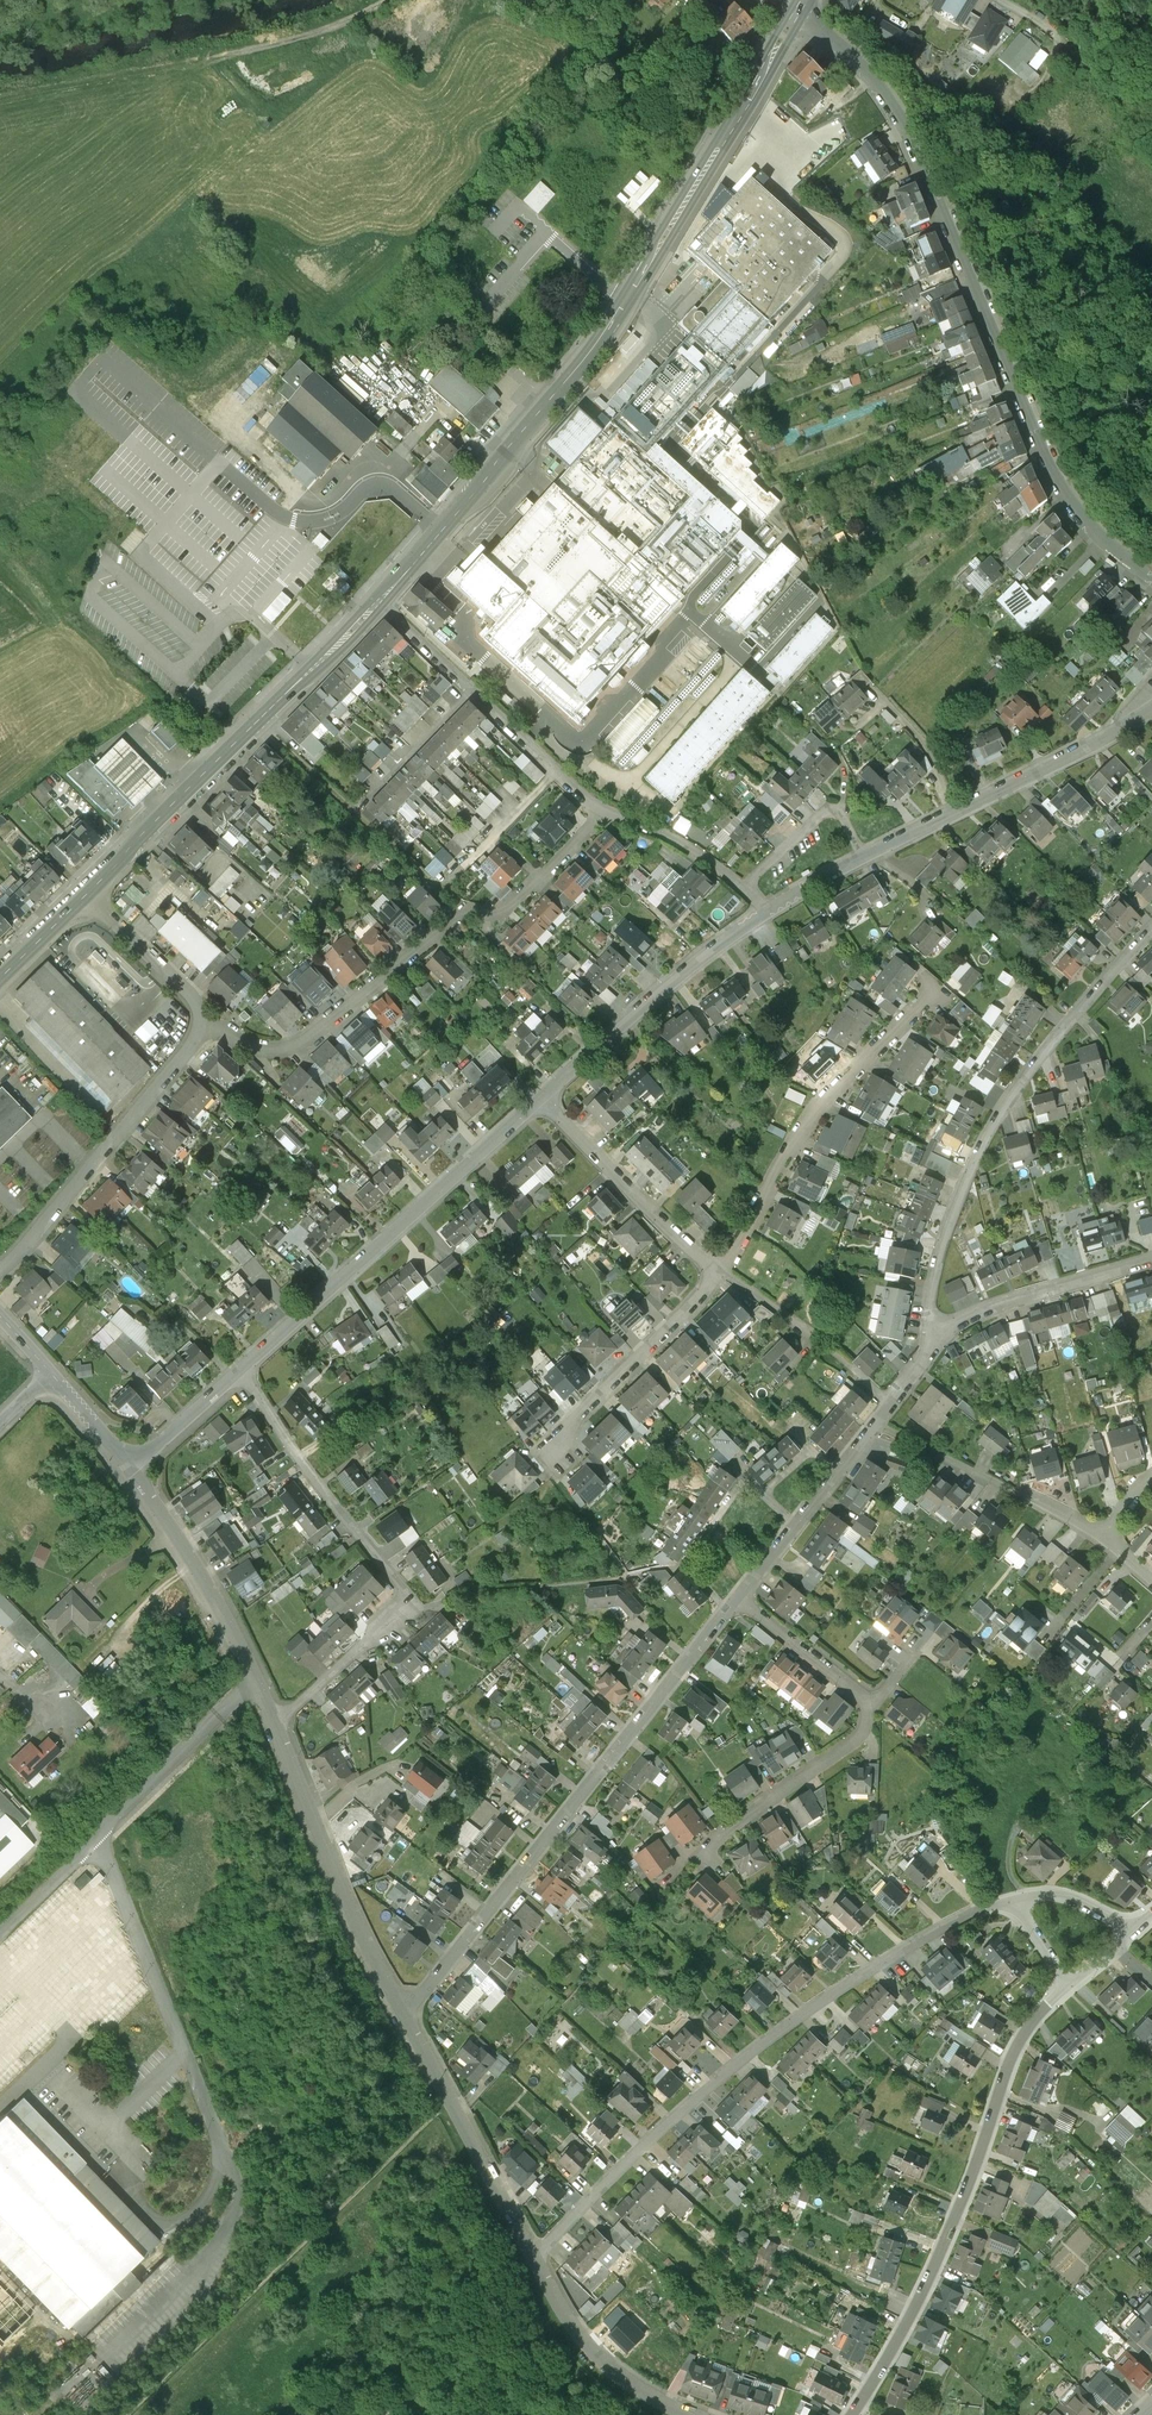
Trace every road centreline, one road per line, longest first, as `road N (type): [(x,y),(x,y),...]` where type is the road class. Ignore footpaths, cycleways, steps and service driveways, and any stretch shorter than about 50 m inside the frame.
road 1 (primary): [(379,600),(577,368),(796,14)]
road 2 (residential): [(796,14),(836,43),(899,121),(1071,511),(1151,576)]
road 3 (residential): [(531,2258),(740,2061),(876,1966),(1014,1897)]
road 4 (residential): [(404,2019),(739,1598)]
road 5 (residential): [(608,813),(499,919),(466,911),(298,1043),(255,1046),(215,1016)]
road 6 (residential): [(1151,931),(1038,1059),(969,1171),(932,1289),(931,1326),(941,1342)]
road 7 (residential): [(852,2414),(937,2263),(1010,2062),(1066,1986)]
road 8 (residential): [(243,1373),(310,1476),(414,1599),(274,1724)]
road 9 (primary): [(84,893),(379,600)]
road 10 (residential): [(243,1373),(540,1097)]
road 11 (residential): [(937,992),(819,1108),(722,1271)]
road 12 (residential): [(215,1016),(0,1277)]
road 13 (residential): [(404,2019),(274,1724)]
road 14 (residential): [(871,854),(1097,744),(1151,707)]
road 15 (residential): [(608,813),(576,792),(379,600)]
road 16 (residential): [(540,1097),(697,962),(770,910)]
road 17 (residential): [(274,1724),(225,1615),(134,1474)]
road 18 (residential): [(531,2258),(404,2019)]
road 19 (residential): [(1101,1540),(875,1424)]
road 20 (residential): [(540,1097),(722,1271)]
road 21 (residential): [(722,1271),(569,1426),(557,1451)]
road 22 (residential): [(941,1342),(978,1314),(1151,1261)]
road 23 (residential): [(688,2414),(612,2372),(561,2311),(531,2258)]
road 24 (residential): [(739,1598),(875,1424)]
road 25 (residential): [(867,1715),(848,1746),(735,1821),(703,1855)]
road 26 (track): [(389,0),(339,24),(210,58)]
road 27 (residential): [(871,854),(834,806),(745,886)]
road 28 (residential): [(84,893),(215,1016)]
road 29 (residential): [(739,1598),(857,1692),(867,1715)]
road 30 (residential): [(1003,0),(1072,45),(1083,87),(1051,117)]
road 31 (residential): [(745,886),(664,834),(608,813)]
road 32 (residential): [(134,1474),(243,1373)]
road 33 (track): [(1033,439),(1091,421),(1132,397),(1151,372)]
road 34 (residential): [(1134,1931),(1065,1893),(1014,1897)]
road 35 (residential): [(134,1474),(55,1372)]

